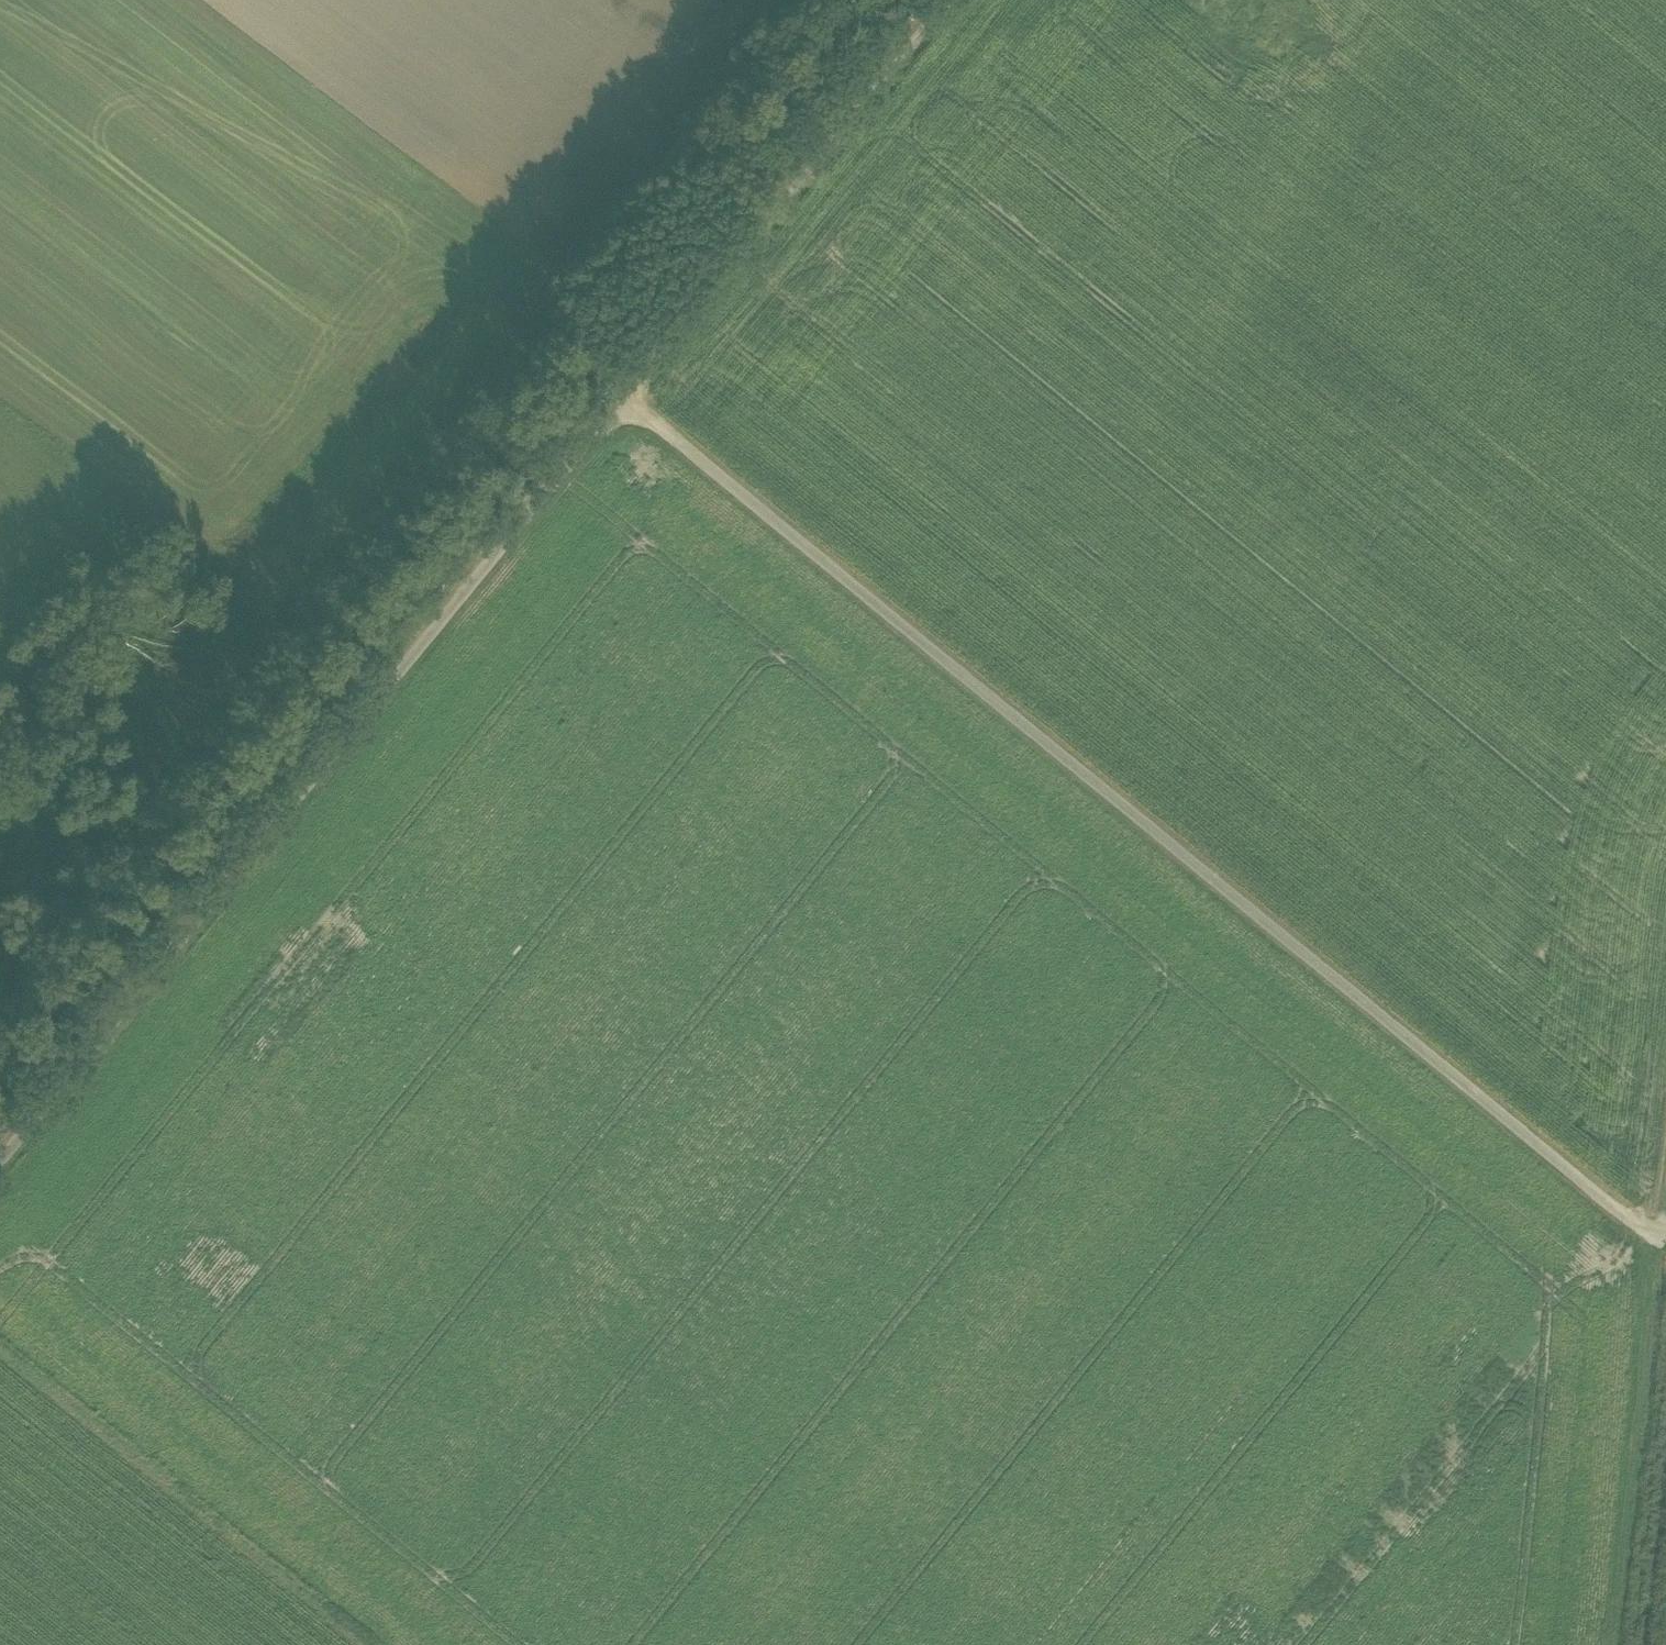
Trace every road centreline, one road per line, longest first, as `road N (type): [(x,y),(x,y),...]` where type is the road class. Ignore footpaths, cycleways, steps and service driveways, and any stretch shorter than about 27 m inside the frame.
road 1 (track): [(1665,1234),(1640,1229),(622,400),(0,1169)]
road 2 (track): [(622,400),(951,0)]
road 3 (track): [(0,1342),(372,1644)]
road 4 (track): [(1615,1644),(1665,1198)]

